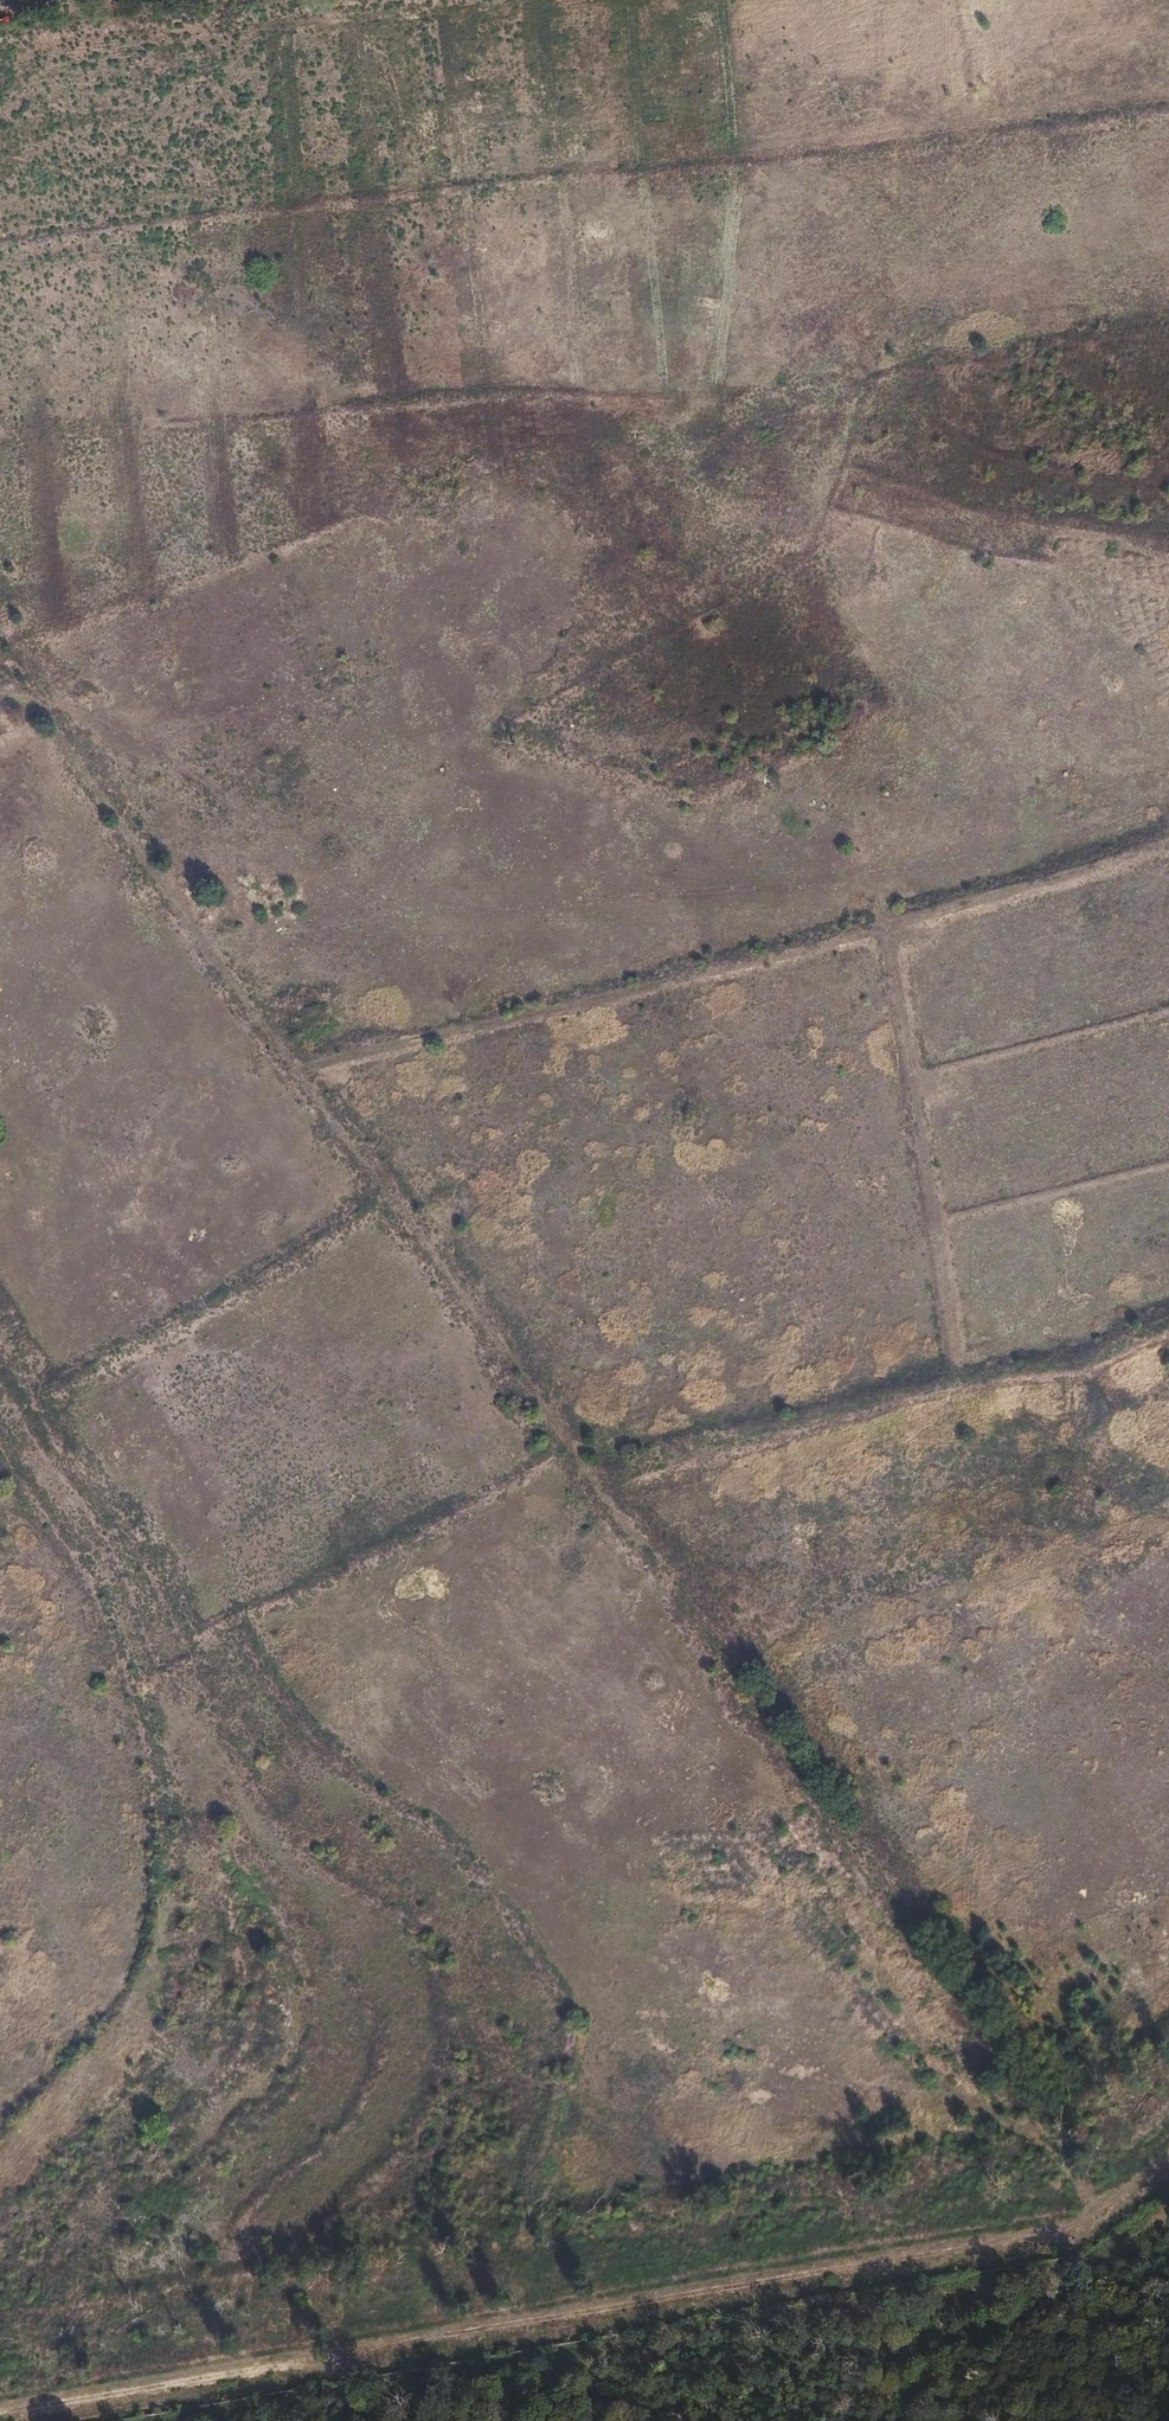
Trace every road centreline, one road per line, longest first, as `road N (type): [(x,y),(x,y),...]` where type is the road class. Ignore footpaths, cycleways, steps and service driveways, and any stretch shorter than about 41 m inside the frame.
road 1 (track): [(1094,2222),(989,2035),(600,1483),(29,702),(0,699)]
road 2 (track): [(1168,2168),(1056,2249),(341,2366),(64,2420)]
road 3 (track): [(1168,793),(979,859),(736,891),(450,911),(199,940)]
road 4 (track): [(582,2420),(587,2361),(1096,2264),(1168,2210)]

